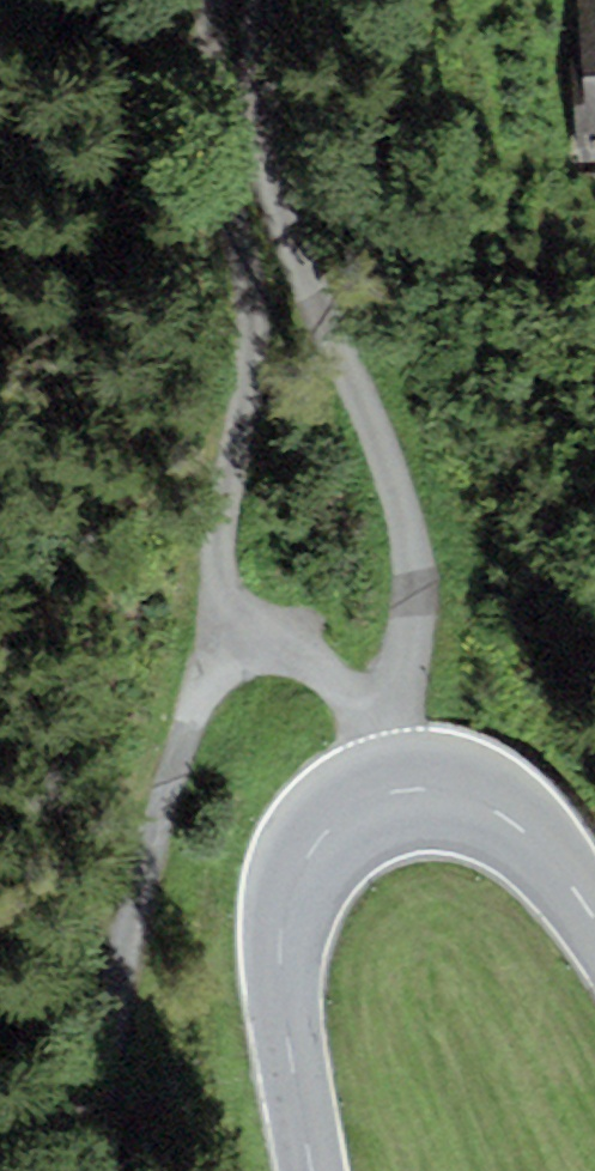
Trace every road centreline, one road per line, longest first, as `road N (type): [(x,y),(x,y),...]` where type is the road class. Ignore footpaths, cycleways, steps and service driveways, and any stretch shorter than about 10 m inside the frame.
road 1 (track): [(218,0),(208,55),(246,261),(247,343),(194,696),(143,885),(95,1170)]
road 2 (track): [(269,0),(268,134),(294,234),(378,425),(416,563),(407,657),(382,725),(327,671),(280,650),(233,664),(194,696)]
road 3 (tertiary): [(318,1170),(283,980),(289,885),(336,822),(396,791),(464,792),(516,825),(594,918)]

